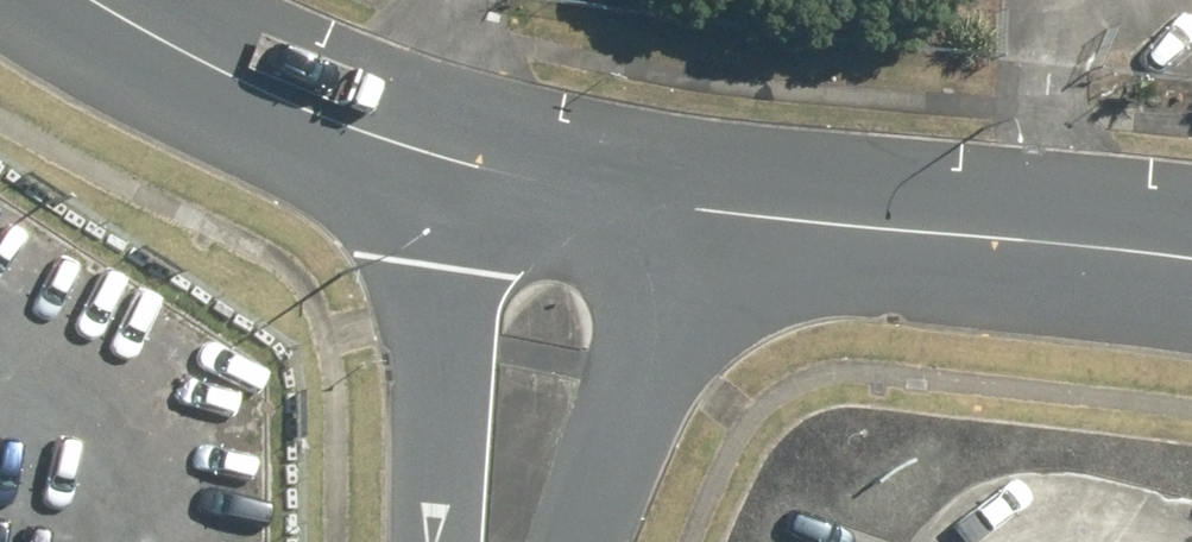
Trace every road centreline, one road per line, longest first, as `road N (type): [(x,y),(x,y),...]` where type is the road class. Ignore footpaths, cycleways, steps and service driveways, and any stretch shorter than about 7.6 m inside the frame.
road 1 (tertiary): [(1191,259),(677,200)]
road 2 (tertiary): [(452,158),(274,107),(86,0)]
road 3 (unclassified): [(447,541),(452,158)]
road 4 (unclassified): [(677,200),(603,480),(574,541)]
road 5 (tertiary): [(677,200),(452,158)]

